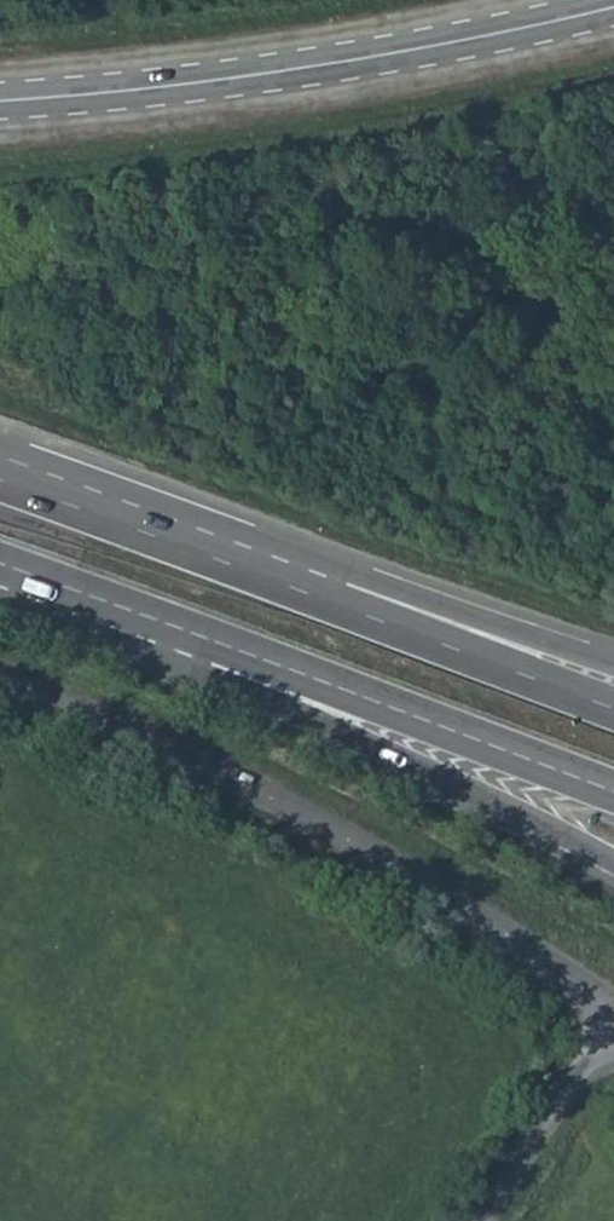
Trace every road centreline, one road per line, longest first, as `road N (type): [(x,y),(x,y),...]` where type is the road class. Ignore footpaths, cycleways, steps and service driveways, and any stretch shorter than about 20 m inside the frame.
road 1 (tertiary): [(613,1006),(424,877),(181,751),(0,683)]
road 2 (tertiary): [(613,7),(308,67),(0,101)]
road 3 (trunk): [(184,632),(234,684),(613,862)]
road 4 (trunk): [(184,632),(613,791)]
road 5 (trunk): [(613,708),(278,578)]
road 6 (trunk): [(613,667),(372,580),(278,578)]
road 7 (trunk): [(278,578),(0,481)]
road 8 (unclassified): [(613,1020),(486,1220)]
road 9 (trunk): [(0,563),(184,632)]

